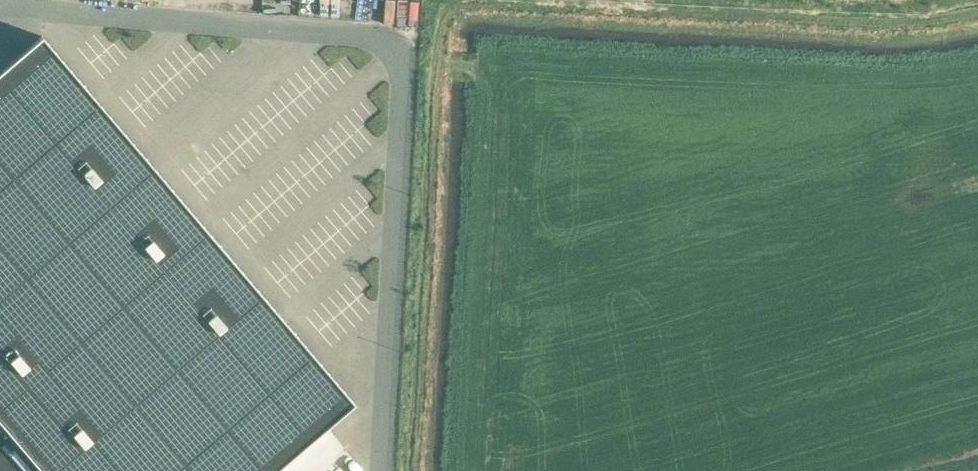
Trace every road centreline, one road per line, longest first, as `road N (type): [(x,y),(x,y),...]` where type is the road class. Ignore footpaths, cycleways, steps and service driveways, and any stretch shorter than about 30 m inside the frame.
road 1 (unclassified): [(383,470),(403,84),(390,47),(362,34),(0,7)]

